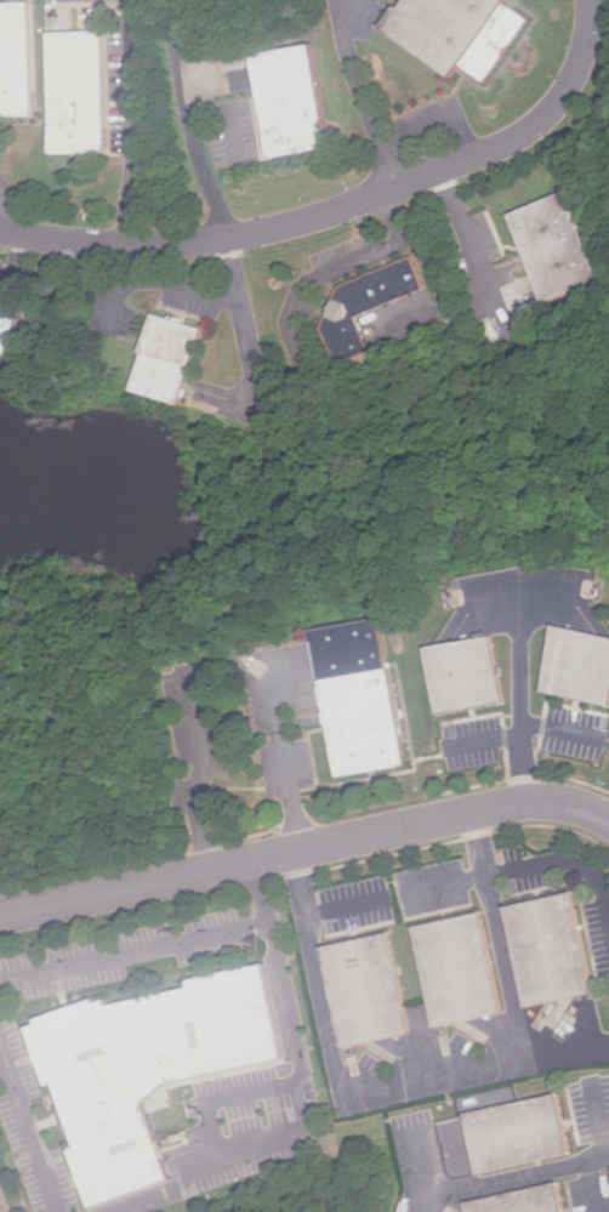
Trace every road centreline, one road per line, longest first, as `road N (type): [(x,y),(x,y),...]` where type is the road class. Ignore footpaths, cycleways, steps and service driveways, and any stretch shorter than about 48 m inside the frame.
road 1 (residential): [(591,0),(584,49),(557,102),(507,143),(474,157),(326,214),(224,238),(113,244),(0,229)]
road 2 (residential): [(608,819),(575,804),(528,801),(0,917)]

